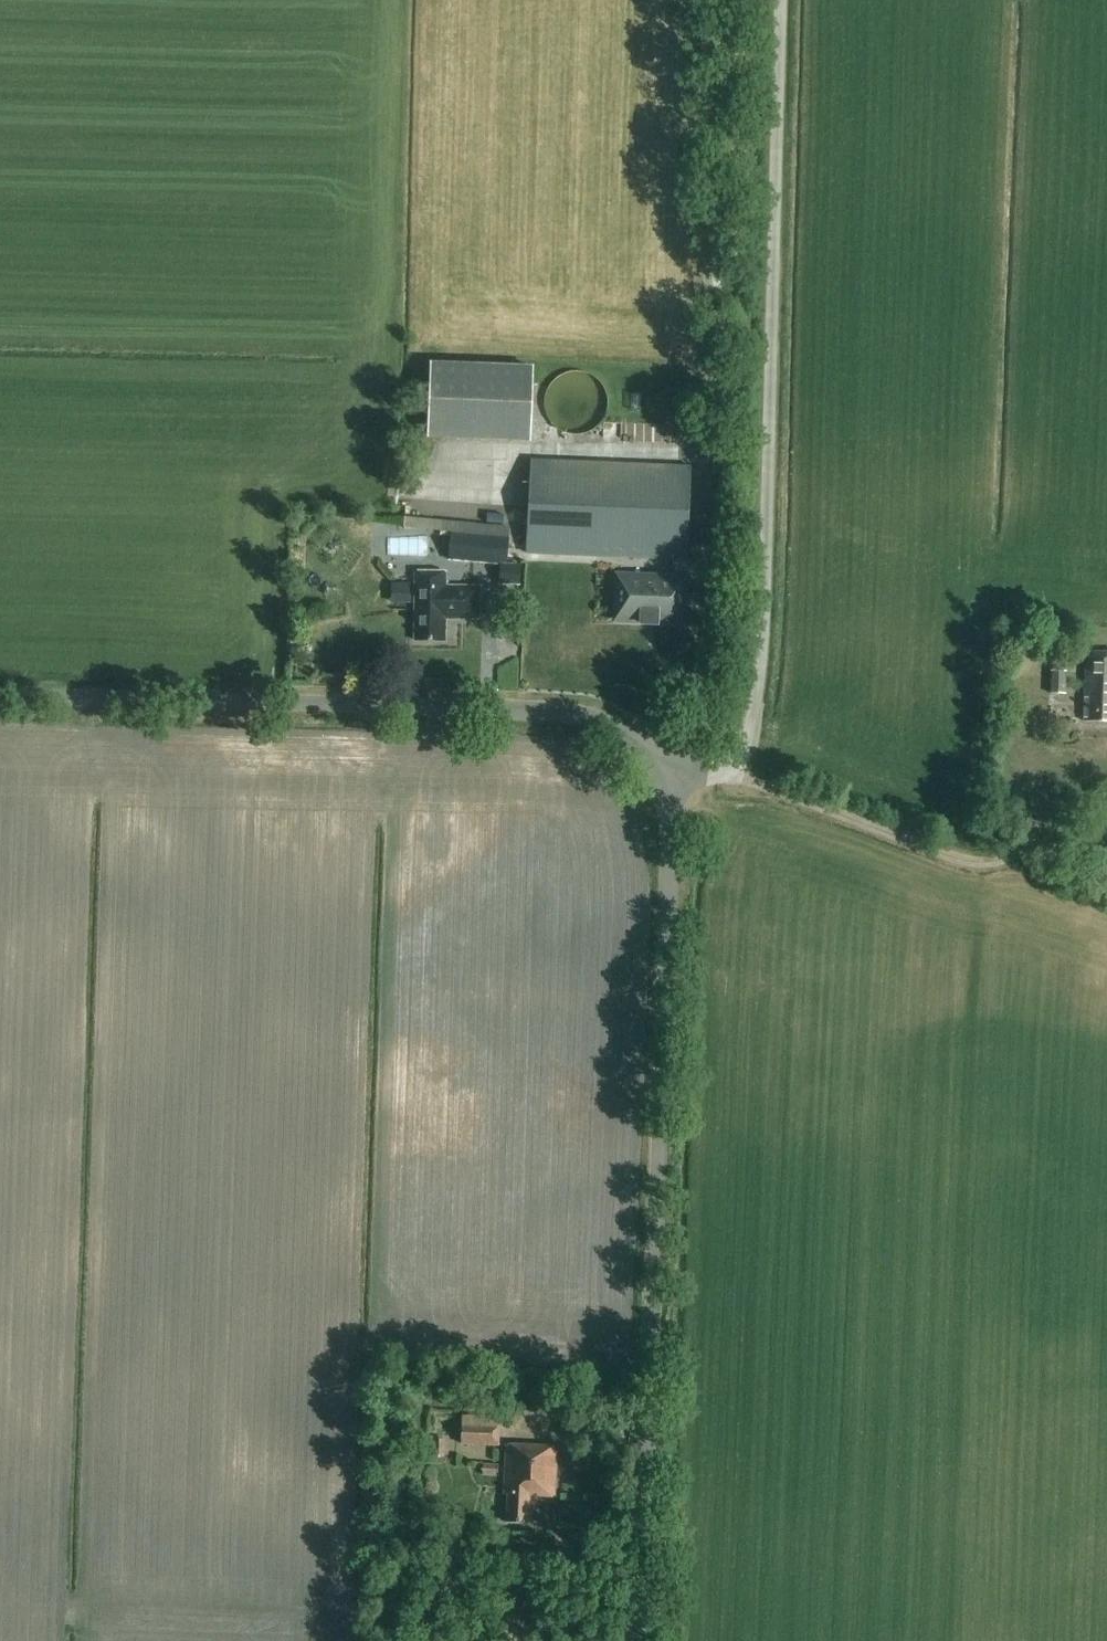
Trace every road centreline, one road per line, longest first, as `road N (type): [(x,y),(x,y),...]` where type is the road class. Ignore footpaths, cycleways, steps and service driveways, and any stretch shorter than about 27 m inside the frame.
road 1 (unclassified): [(635,1640),(668,904),(670,805),(659,766)]
road 2 (unclassified): [(659,766),(730,770),(749,741),(763,658),(784,0)]
road 3 (unclassified): [(0,696),(463,703),(608,728),(659,766)]
road 4 (track): [(730,770),(979,864)]

